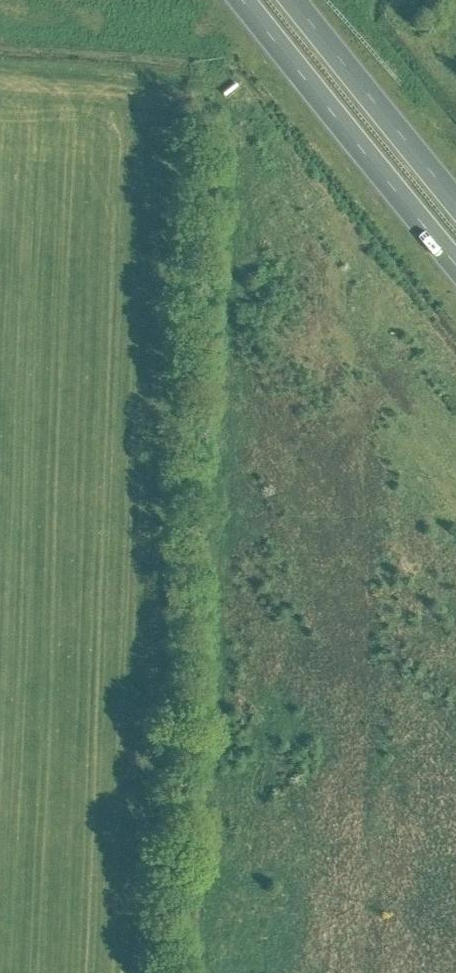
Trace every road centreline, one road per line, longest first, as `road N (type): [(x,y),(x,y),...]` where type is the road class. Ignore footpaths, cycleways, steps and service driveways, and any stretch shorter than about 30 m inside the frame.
road 1 (trunk): [(242,0),(455,261)]
road 2 (trunk): [(455,200),(293,0)]

